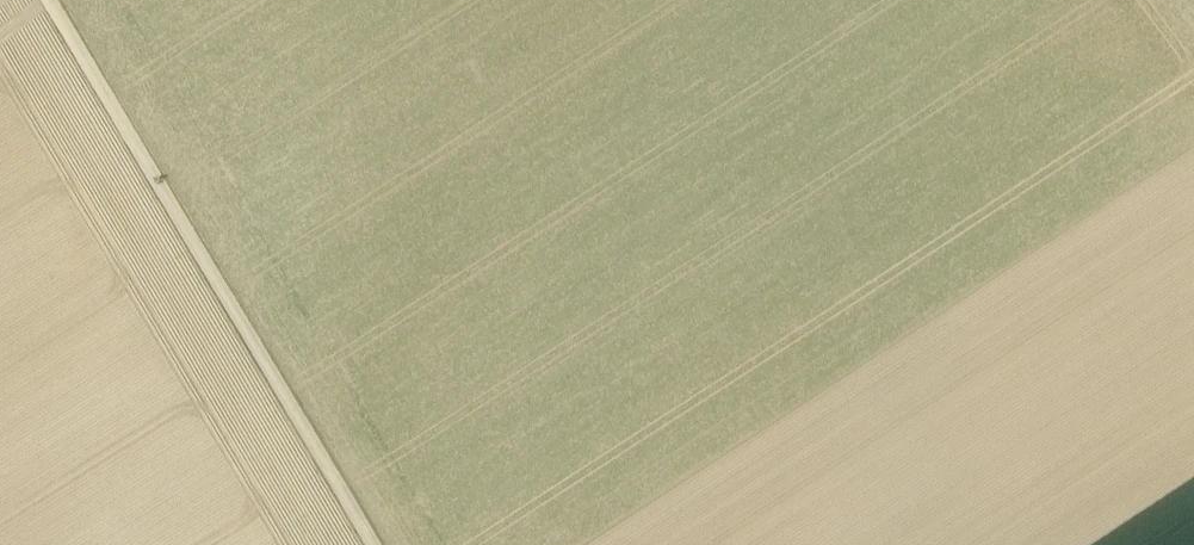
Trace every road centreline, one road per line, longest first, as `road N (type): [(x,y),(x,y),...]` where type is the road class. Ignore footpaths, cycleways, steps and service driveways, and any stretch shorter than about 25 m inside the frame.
road 1 (track): [(49,0),(373,544)]

